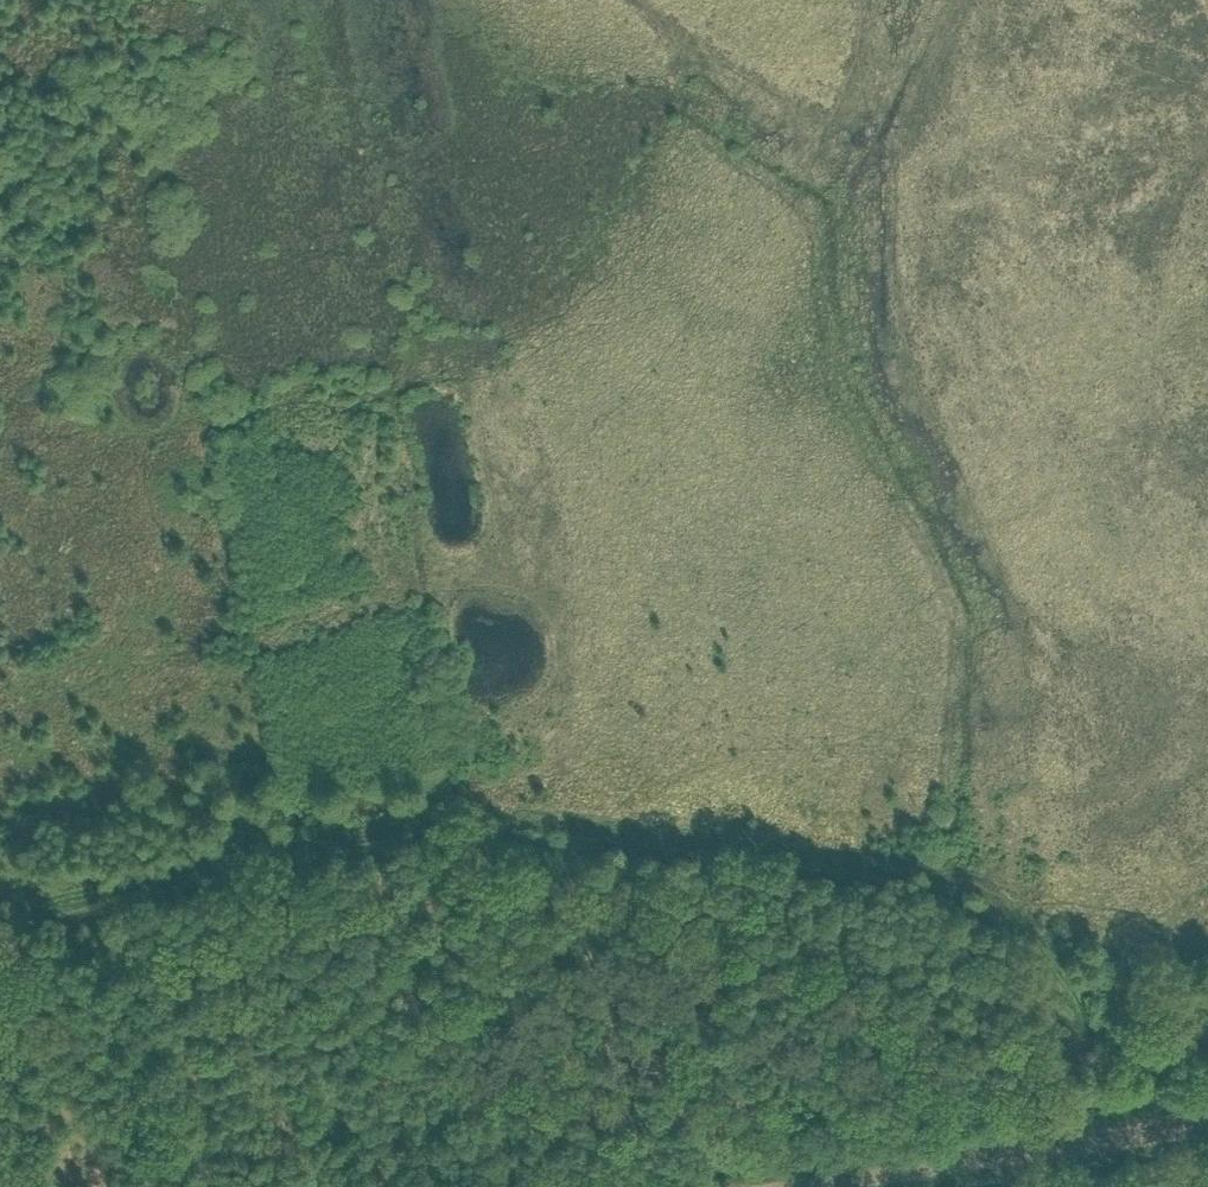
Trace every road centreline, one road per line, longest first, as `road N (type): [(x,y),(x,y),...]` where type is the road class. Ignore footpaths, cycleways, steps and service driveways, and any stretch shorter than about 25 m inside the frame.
road 1 (unclassified): [(794,1186),(1207,1124)]

